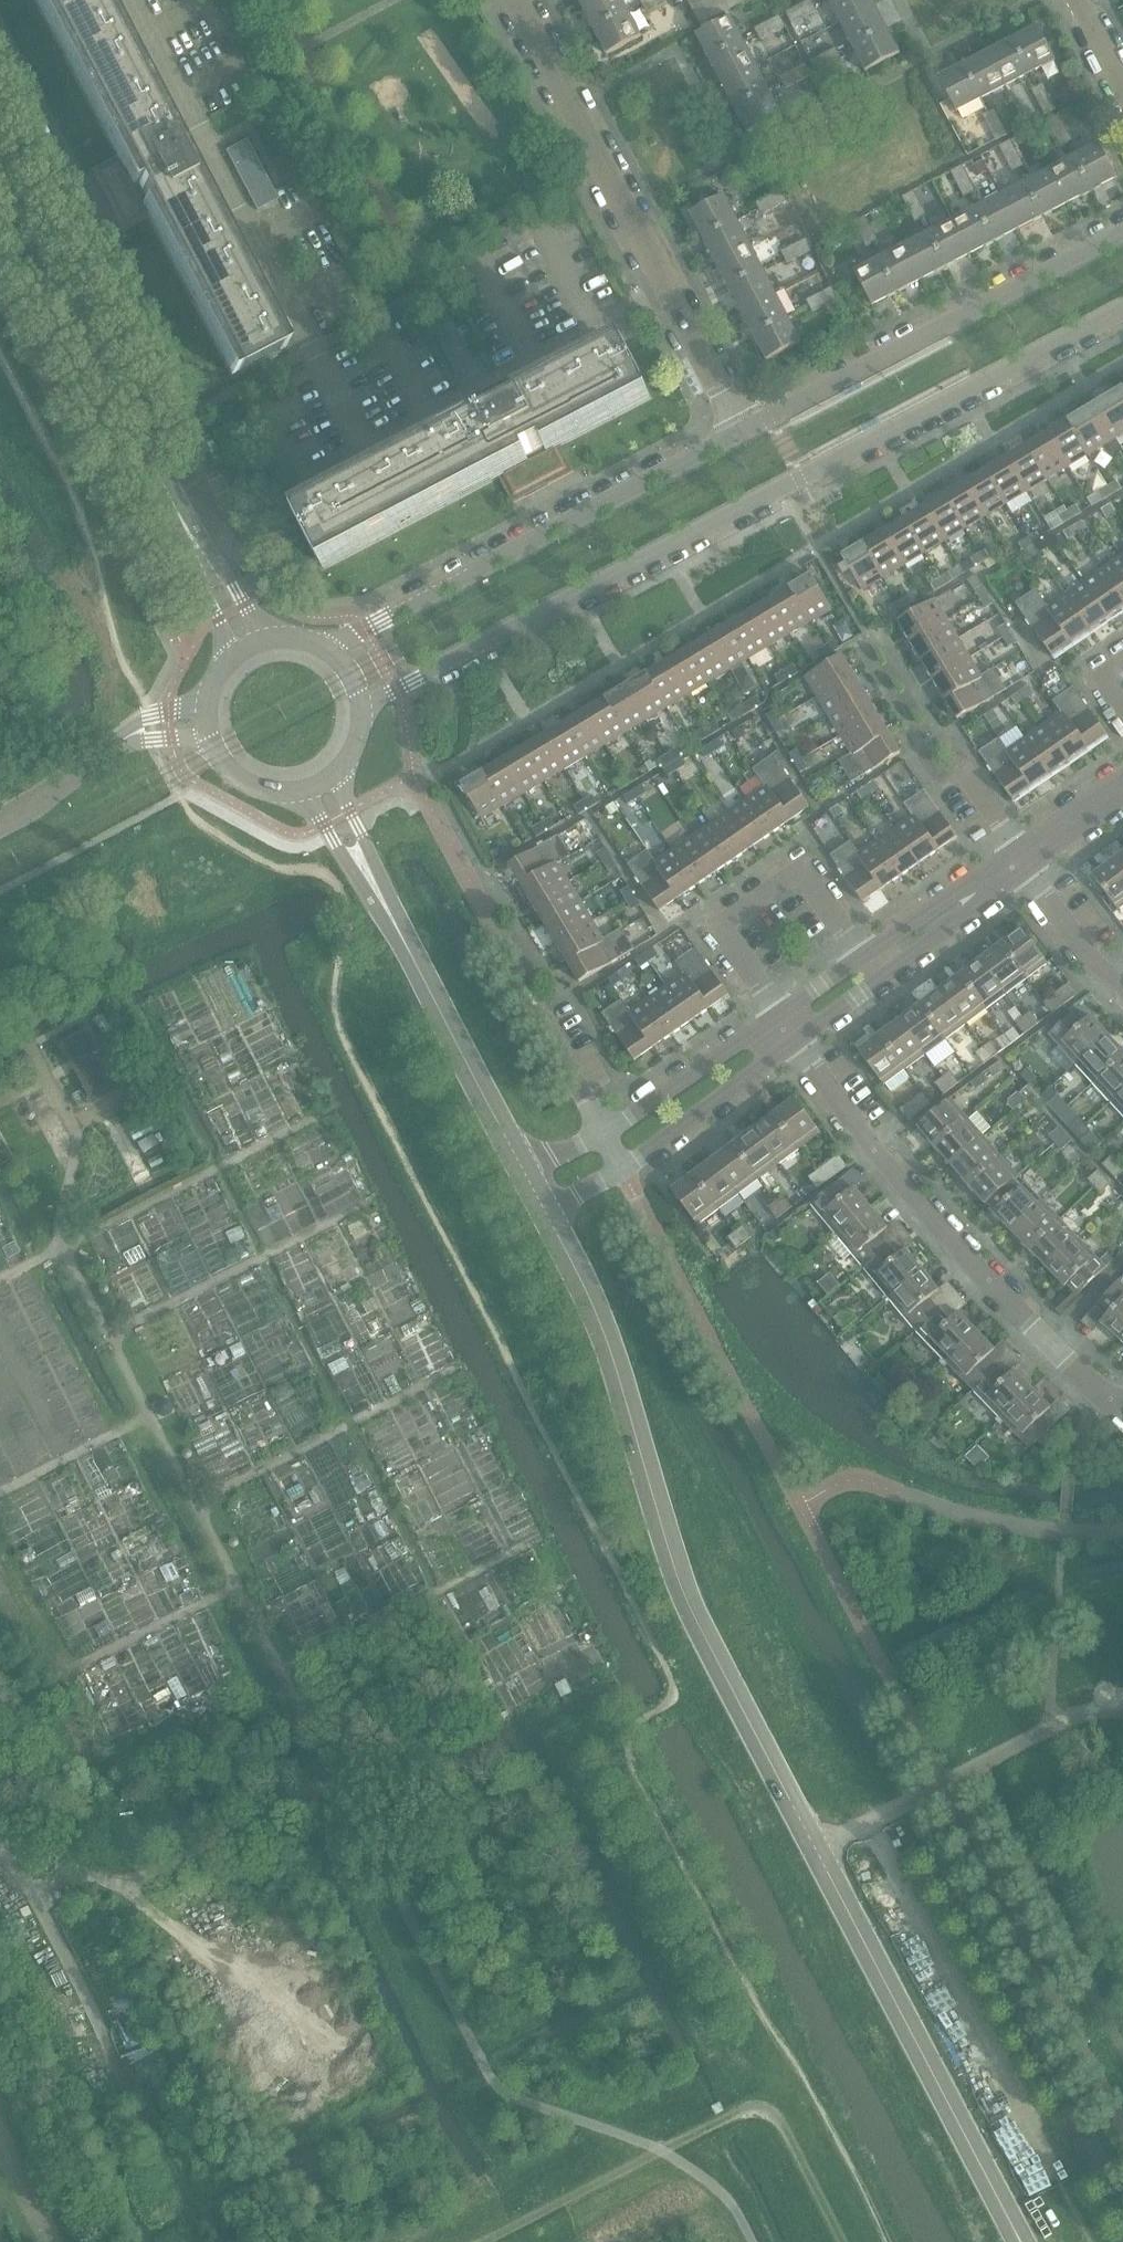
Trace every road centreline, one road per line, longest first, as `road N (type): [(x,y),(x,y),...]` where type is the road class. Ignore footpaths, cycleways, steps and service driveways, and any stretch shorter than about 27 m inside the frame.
road 1 (unclassified): [(1024,2241),(698,1625),(656,1517),(605,1333),(548,1212)]
road 2 (residential): [(361,712),(1122,313)]
road 3 (residential): [(219,559),(233,502),(0,51)]
road 4 (residential): [(747,429),(669,297),(514,0)]
road 5 (residential): [(799,1042),(927,1216),(1122,1405)]
road 6 (residential): [(747,429),(327,650)]
road 7 (track): [(848,2241),(783,2116),(764,2105),(484,2241)]
road 8 (residential): [(1122,232),(747,429)]
road 9 (unclassified): [(0,170),(168,492)]
road 10 (residential): [(779,1016),(720,928),(802,870),(867,957)]
road 11 (unclassified): [(427,977),(335,771)]
road 12 (unclassified): [(304,789),(387,927),(427,977)]
road 13 (unclassified): [(528,1172),(427,977)]
road 14 (residential): [(623,1170),(799,1042)]
road 15 (residential): [(779,1016),(604,1132)]
road 16 (residential): [(883,979),(986,904),(1016,863)]
road 17 (residential): [(1016,863),(867,957)]
road 18 (residential): [(1122,987),(1091,960),(1016,863)]
road 19 (unclassified): [(0,821),(134,734)]
road 20 (residential): [(604,1132),(532,999)]
road 21 (residential): [(1016,863),(1122,783)]
road 22 (unclassified): [(208,737),(234,775),(256,787),(304,789)]

